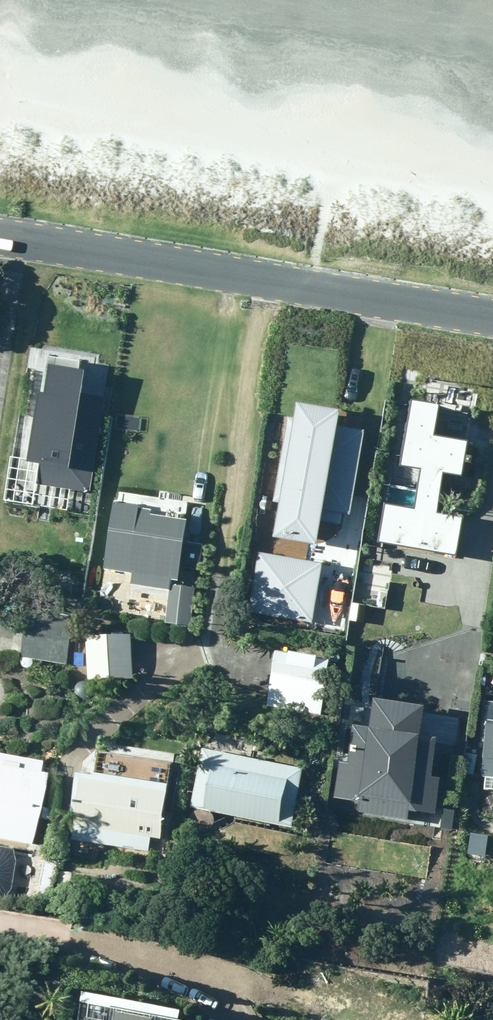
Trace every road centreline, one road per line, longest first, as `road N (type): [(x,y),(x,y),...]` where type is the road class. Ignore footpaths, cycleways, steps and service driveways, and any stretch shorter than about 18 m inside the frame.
road 1 (tertiary): [(0,241),(492,317)]

